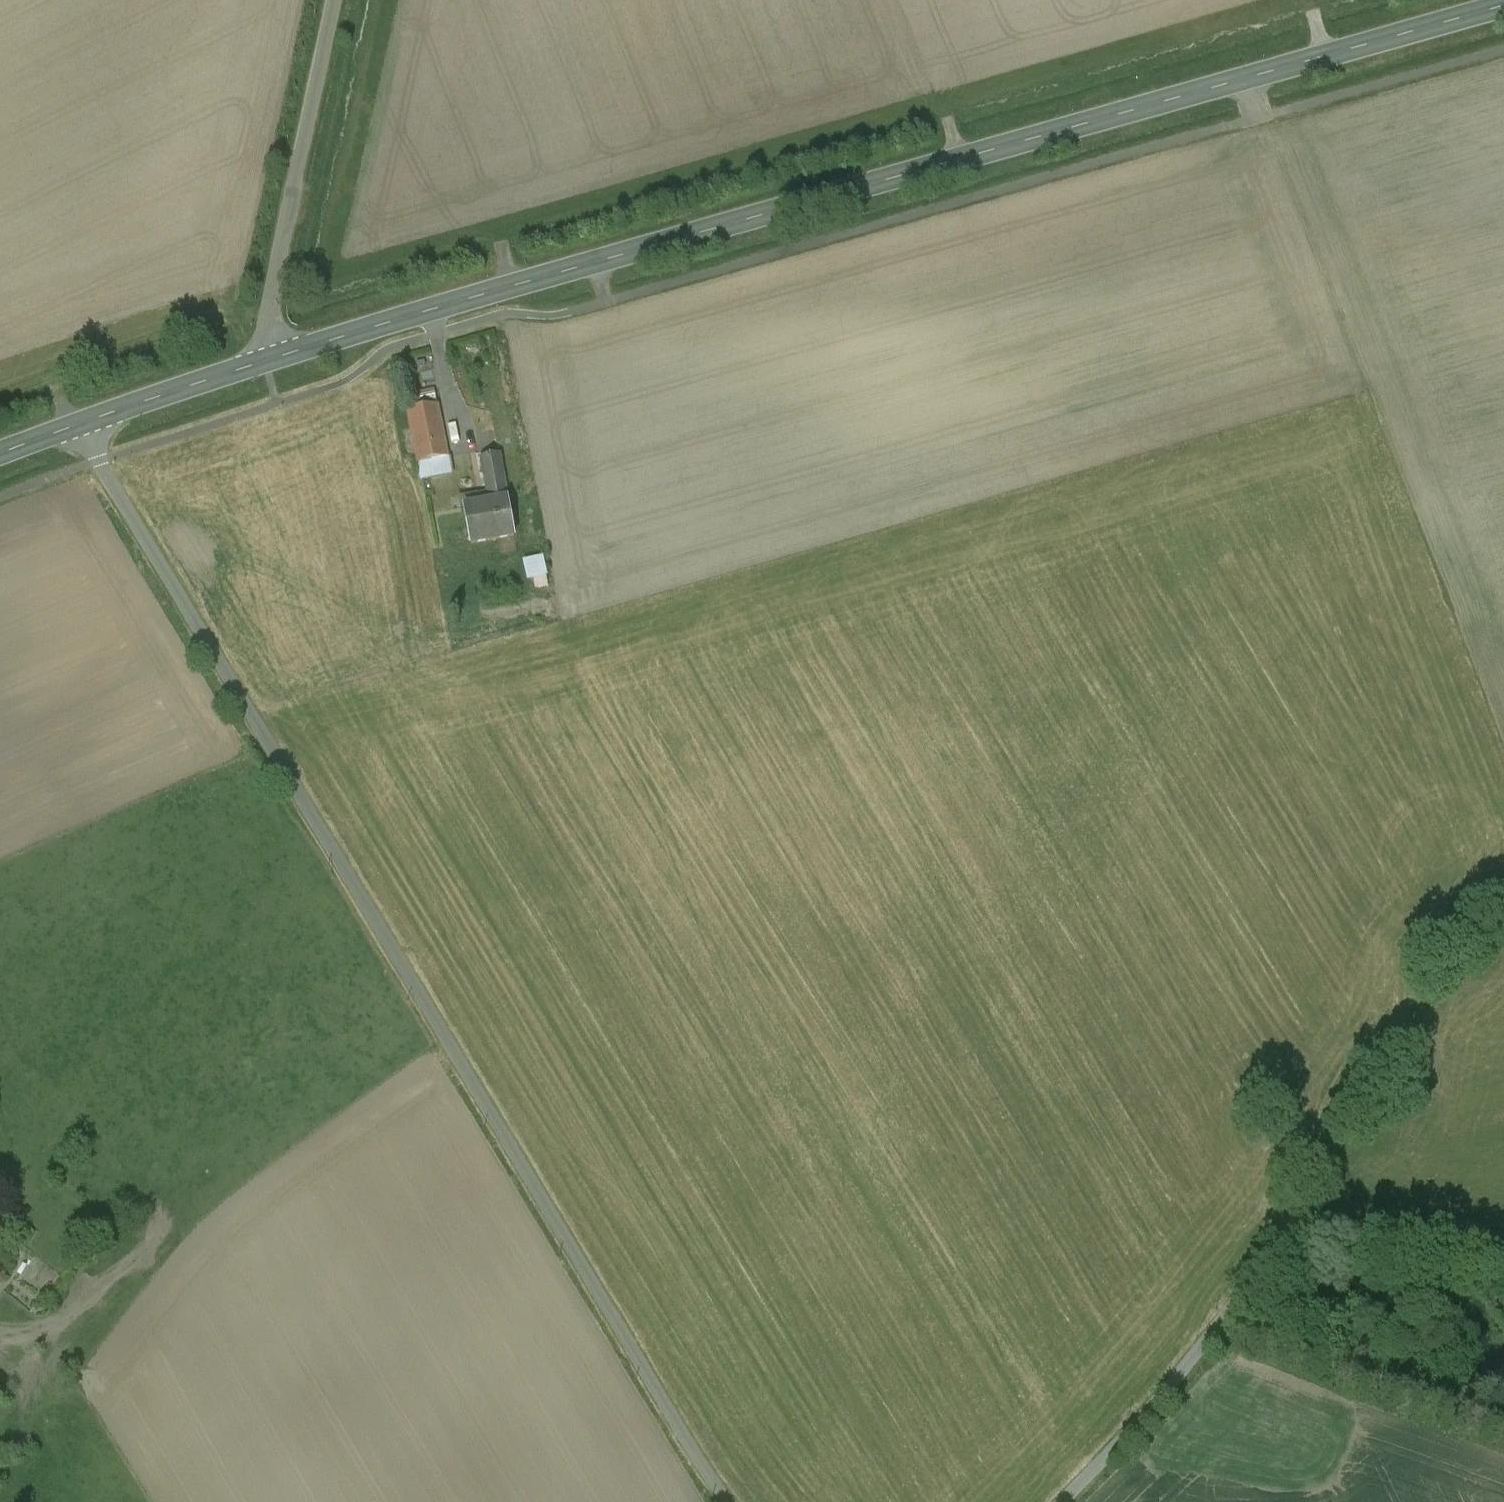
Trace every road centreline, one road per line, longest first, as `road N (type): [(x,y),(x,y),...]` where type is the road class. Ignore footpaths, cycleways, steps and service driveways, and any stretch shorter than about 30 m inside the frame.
road 1 (tertiary): [(266,361),(1503,6)]
road 2 (unclassified): [(82,423),(723,1501)]
road 3 (unclassified): [(1065,1501),(1149,1418),(1285,1237),(1315,1226),(1503,1256)]
road 4 (unclassified): [(266,361),(287,210),(334,0)]
road 5 (tertiary): [(82,423),(266,361)]

